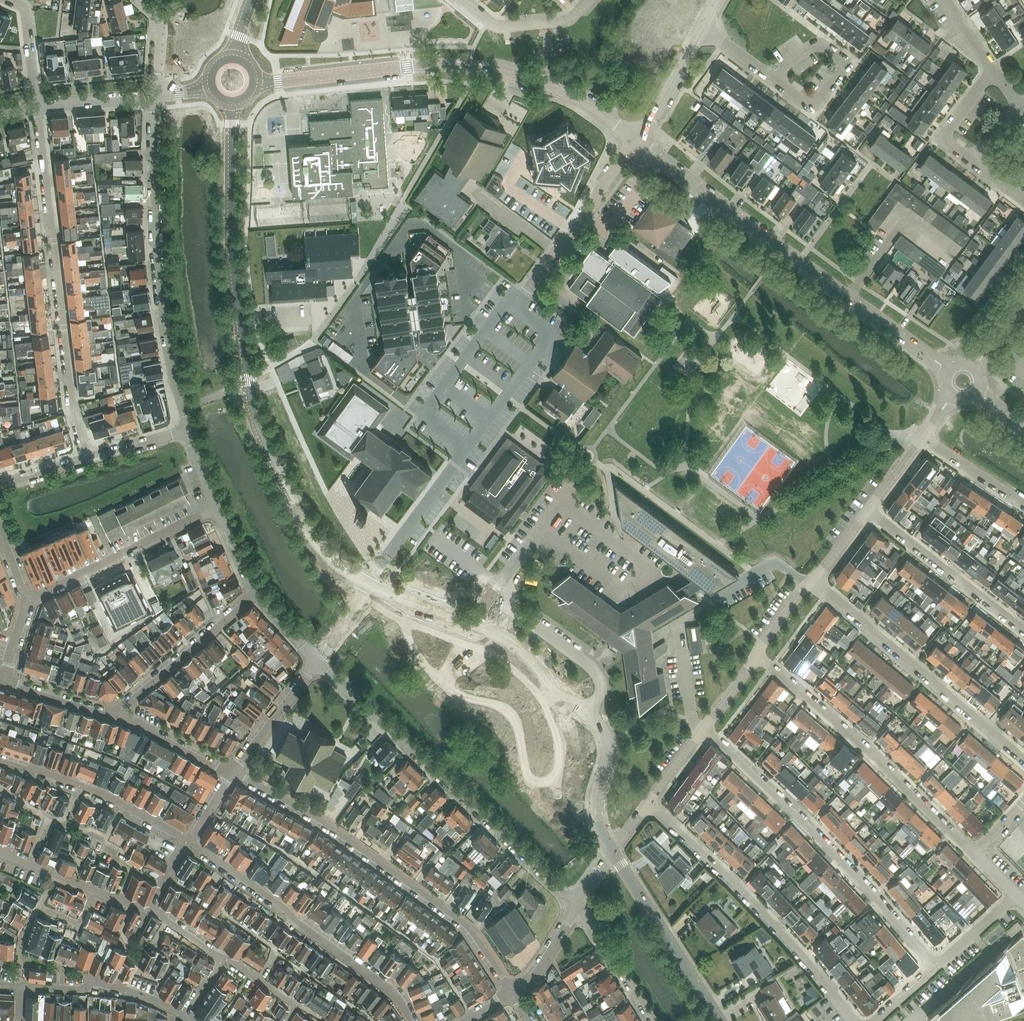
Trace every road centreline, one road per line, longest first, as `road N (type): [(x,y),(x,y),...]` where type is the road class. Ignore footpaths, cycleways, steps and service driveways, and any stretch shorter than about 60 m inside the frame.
road 1 (residential): [(366,584),(467,448),(423,414),(508,302),(568,241),(636,139)]
road 2 (secondary): [(366,584),(309,531),(253,412),(232,247),(232,104)]
road 3 (residential): [(256,82),(421,65),(483,69),(565,94),(636,139)]
road 4 (secondary): [(599,824),(559,703),(533,663),(488,631),(366,584)]
road 5 (residential): [(234,773),(321,820),(460,921),(511,994)]
road 6 (residential): [(577,906),(319,660)]
road 7 (residential): [(36,106),(72,404),(87,458)]
road 8 (residential): [(188,429),(164,325),(151,154),(155,96)]
road 9 (residential): [(703,729),(806,825),(936,966)]
road 10 (residential): [(854,1020),(738,885),(648,802)]
road 11 (residential): [(975,854),(756,656)]
road 12 (residential): [(410,1020),(389,989),(188,842)]
road 13 (residential): [(812,580),(1023,761)]
road 14 (residential): [(846,296),(636,139)]
road 15 (residential): [(25,602),(217,508)]
road 16 (residential): [(1023,631),(868,510)]
road 17 (residential): [(117,719),(256,592)]
road 18 (secondary): [(720,1020),(622,867)]
road 19 (residential): [(846,296),(906,219),(957,257)]
road 20 (residential): [(234,773),(319,660)]
road 21 (residential): [(587,0),(561,22),(506,26),(464,0)]
road 22 (residential): [(654,1020),(577,906)]
road 23 (residential): [(816,44),(843,65),(818,102),(804,102),(771,76)]
road 24 (residential): [(27,865),(149,909)]
road 25 (residential): [(234,773),(117,719)]
road 26 (residential): [(636,139),(703,29)]
road 27 (residential): [(948,371),(846,296)]
road 28 (residential): [(971,160),(942,139),(993,69)]
road 29 (residential): [(117,719),(2,679)]
road 30 (residential): [(923,438),(1023,504)]

